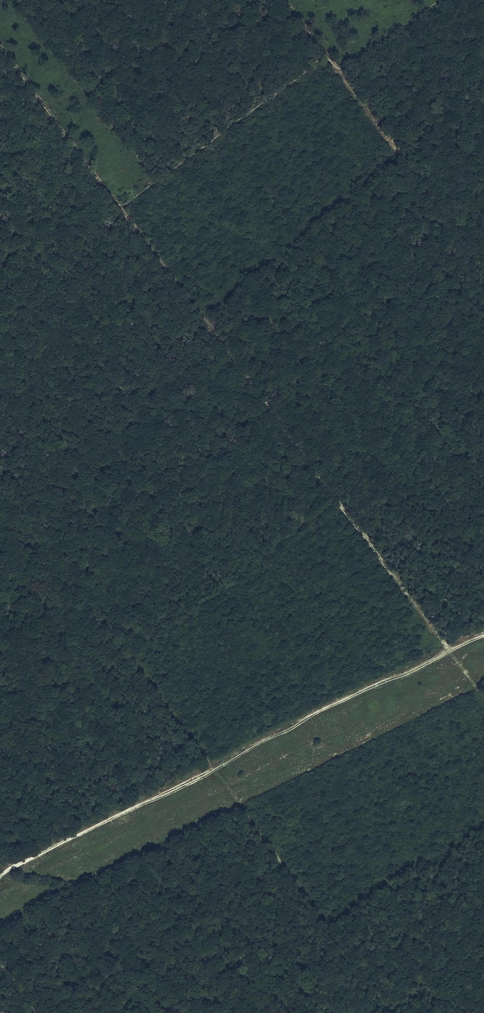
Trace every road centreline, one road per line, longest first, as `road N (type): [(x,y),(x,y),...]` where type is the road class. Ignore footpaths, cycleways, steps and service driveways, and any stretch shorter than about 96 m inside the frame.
road 1 (track): [(0,40),(449,647)]
road 2 (track): [(0,924),(483,685)]
road 3 (track): [(449,647),(0,877)]

